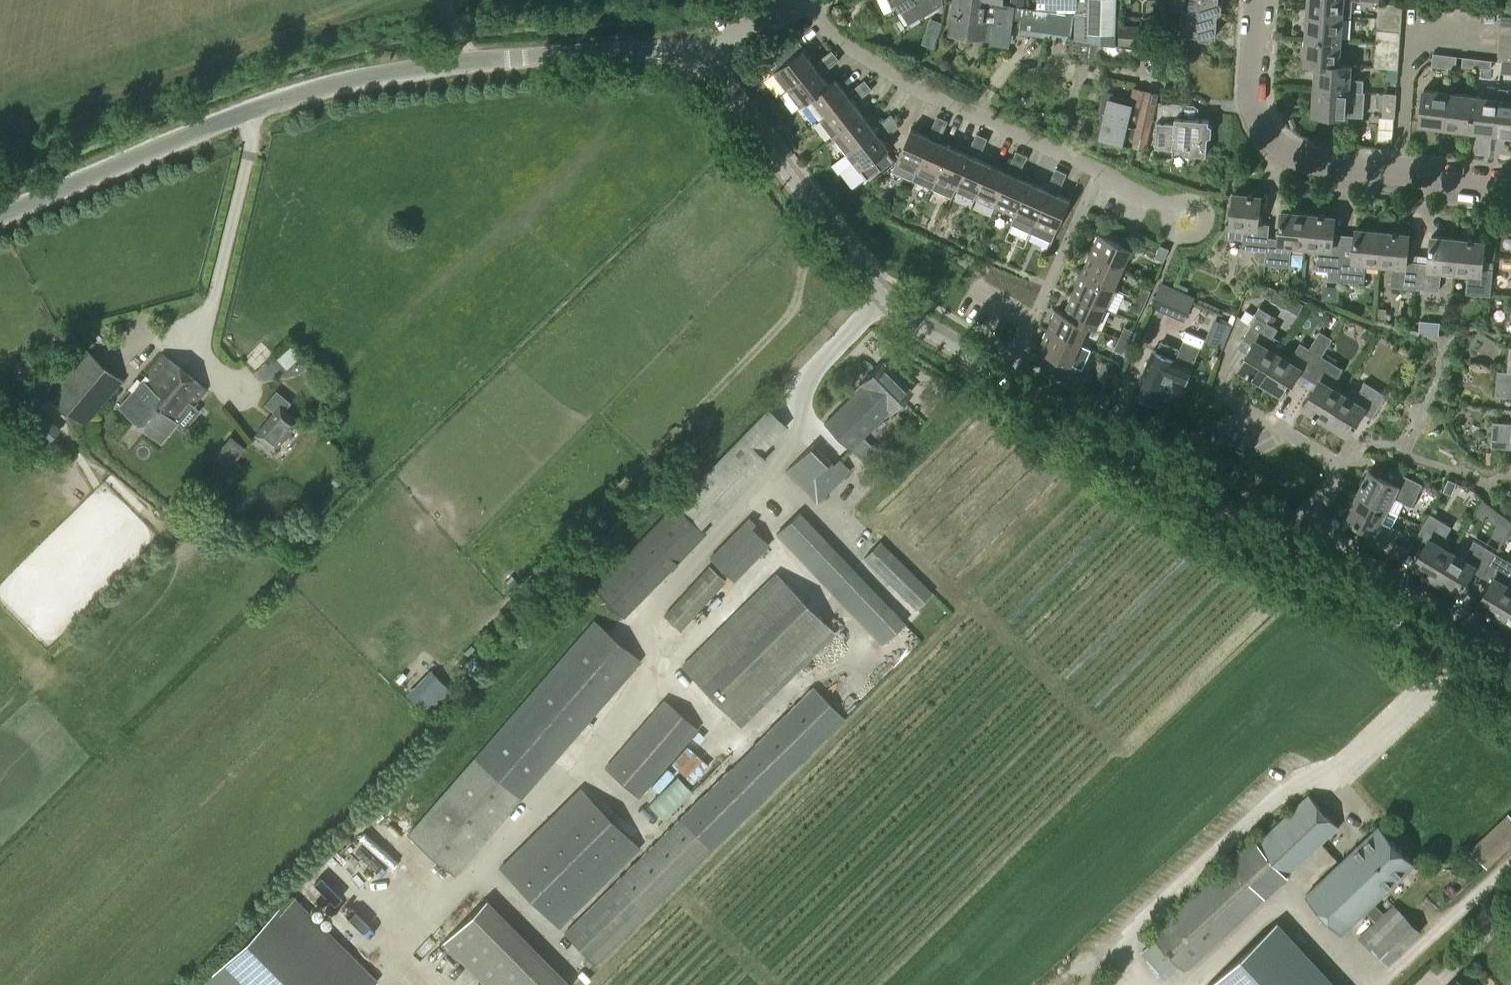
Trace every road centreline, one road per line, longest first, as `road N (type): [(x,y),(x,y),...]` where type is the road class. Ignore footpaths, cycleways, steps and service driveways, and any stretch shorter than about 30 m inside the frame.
road 1 (tertiary): [(1280,541),(881,293),(767,149),(709,57)]
road 2 (tertiary): [(709,57),(693,47),(466,57),(341,78),(0,212)]
road 3 (residential): [(1171,209),(836,36),(814,0)]
road 4 (residential): [(1399,173),(1301,158),(1260,127),(1250,93),(1257,0)]
road 5 (tertiary): [(1510,682),(1280,541)]
road 6 (residential): [(1510,651),(1373,568),(1306,515)]
road 7 (residential): [(1399,173),(1412,57),(1437,36),(1482,37)]
road 8 (residential): [(1254,416),(1341,468),(1321,505),(1306,515)]

